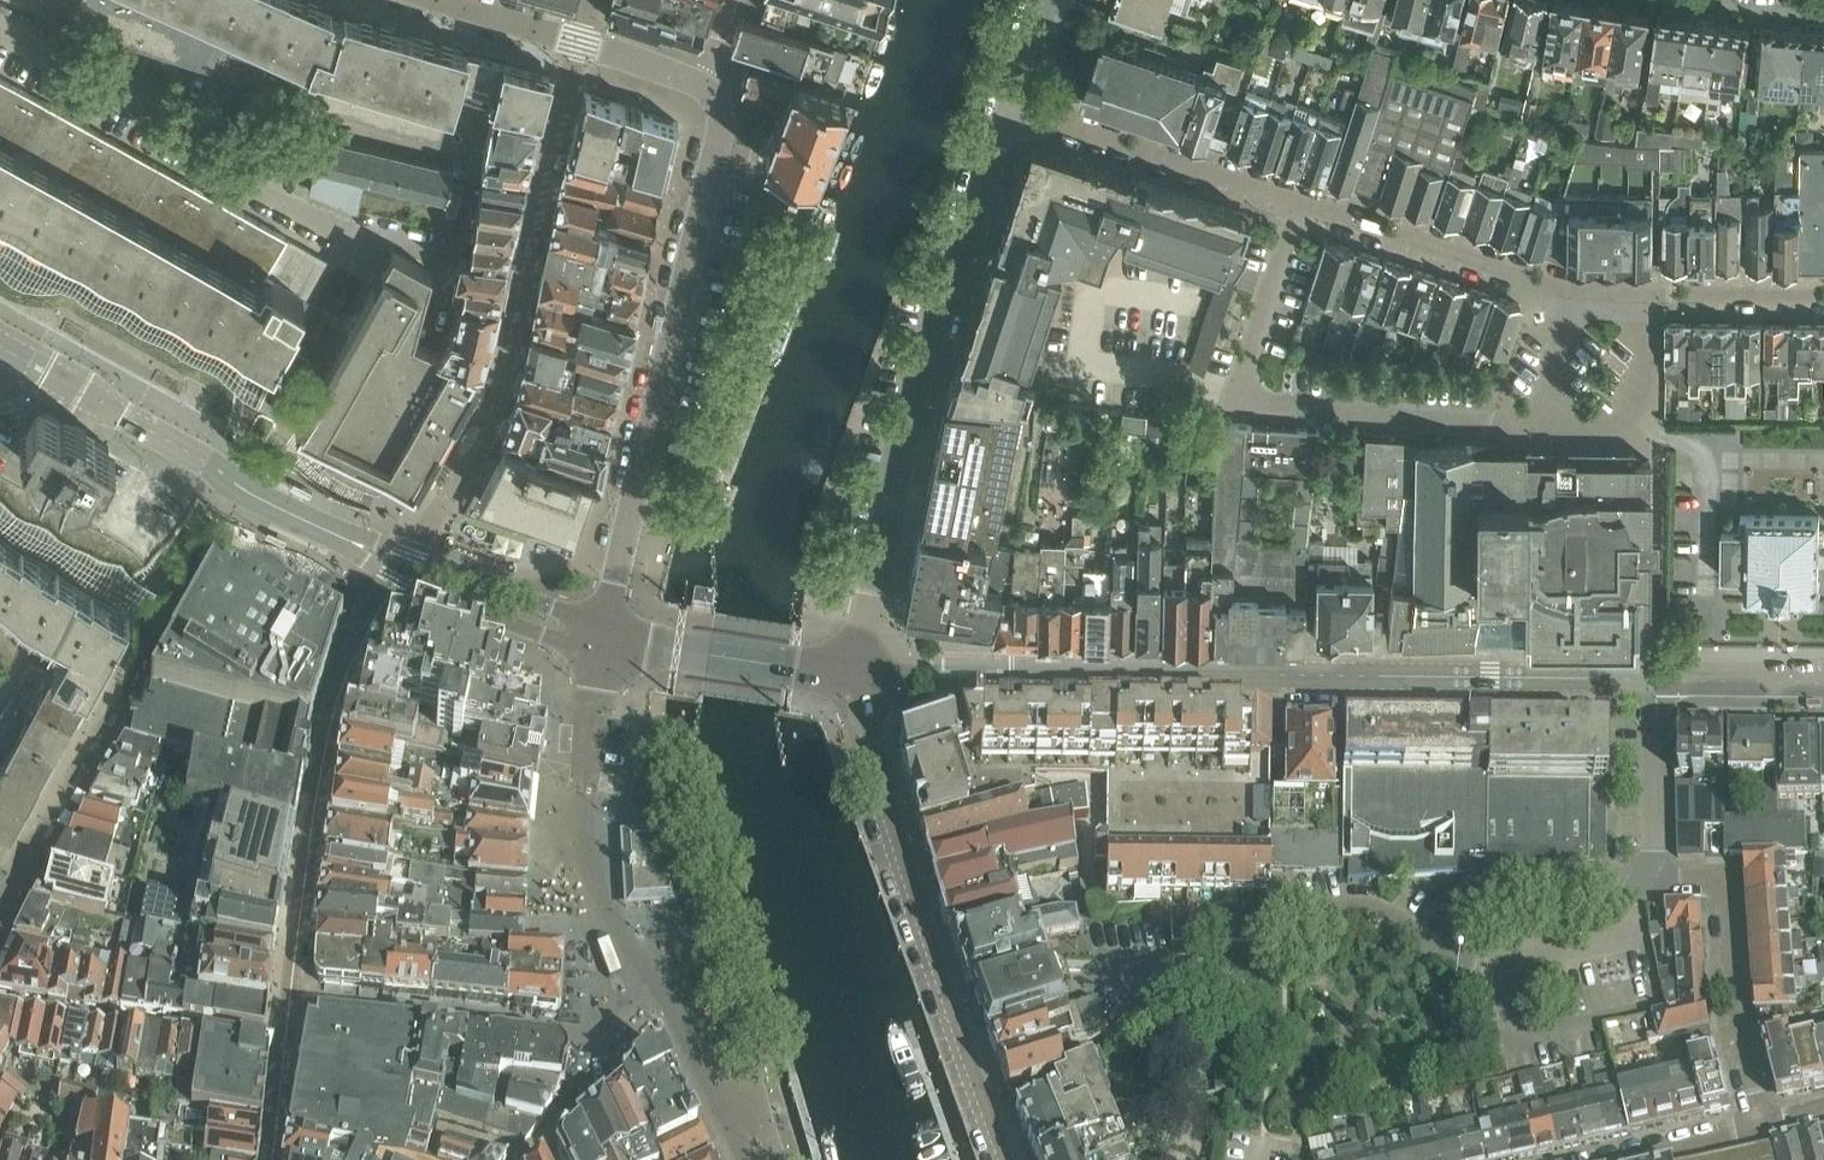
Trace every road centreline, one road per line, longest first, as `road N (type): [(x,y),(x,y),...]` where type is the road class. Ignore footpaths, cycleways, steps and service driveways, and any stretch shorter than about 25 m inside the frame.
road 1 (tertiary): [(868,674),(1656,681)]
road 2 (residential): [(1576,292),(1541,427),(1233,398),(1300,194)]
road 3 (residential): [(868,674),(886,529),(913,418),(1010,106)]
road 4 (unclassified): [(603,644),(724,128),(720,105),(703,87)]
road 5 (residential): [(1003,1159),(864,720),(868,674)]
road 6 (unclassified): [(369,235),(450,252),(470,162),(218,83),(195,141)]
road 7 (residential): [(741,1159),(659,987),(593,882),(585,791)]
road 8 (tertiary): [(355,543),(0,349)]
road 9 (residential): [(1640,882),(1616,940),(1502,968),(1435,946),(1370,911),(1298,908)]
road 10 (residential): [(1766,1125),(1739,1022),(1727,880),(1640,882)]
road 11 (residential): [(1010,106),(1300,194)]
road 12 (residential): [(1300,194),(1576,292)]
road 13 (tertiary): [(355,543),(380,572),(542,638),(603,644)]
road 14 (tertiary): [(603,644),(553,610),(395,548),(355,543)]
road 15 (tertiary): [(603,644),(868,674)]
road 16 (residential): [(1823,297),(1576,292)]
road 17 (unclassified): [(195,141),(0,27)]
road 18 (residential): [(1640,882),(1656,847),(1656,681)]
road 19 (unclassified): [(195,141),(220,171),(322,224),(369,235)]
road 20 (tertiary): [(1656,681),(1823,683)]
road 21 (residential): [(1766,1125),(1618,1159)]
road 22 (unclassified): [(581,44),(438,0)]
road 23 (residential): [(585,791),(603,644)]
road 24 (unclassified): [(581,44),(703,87)]

